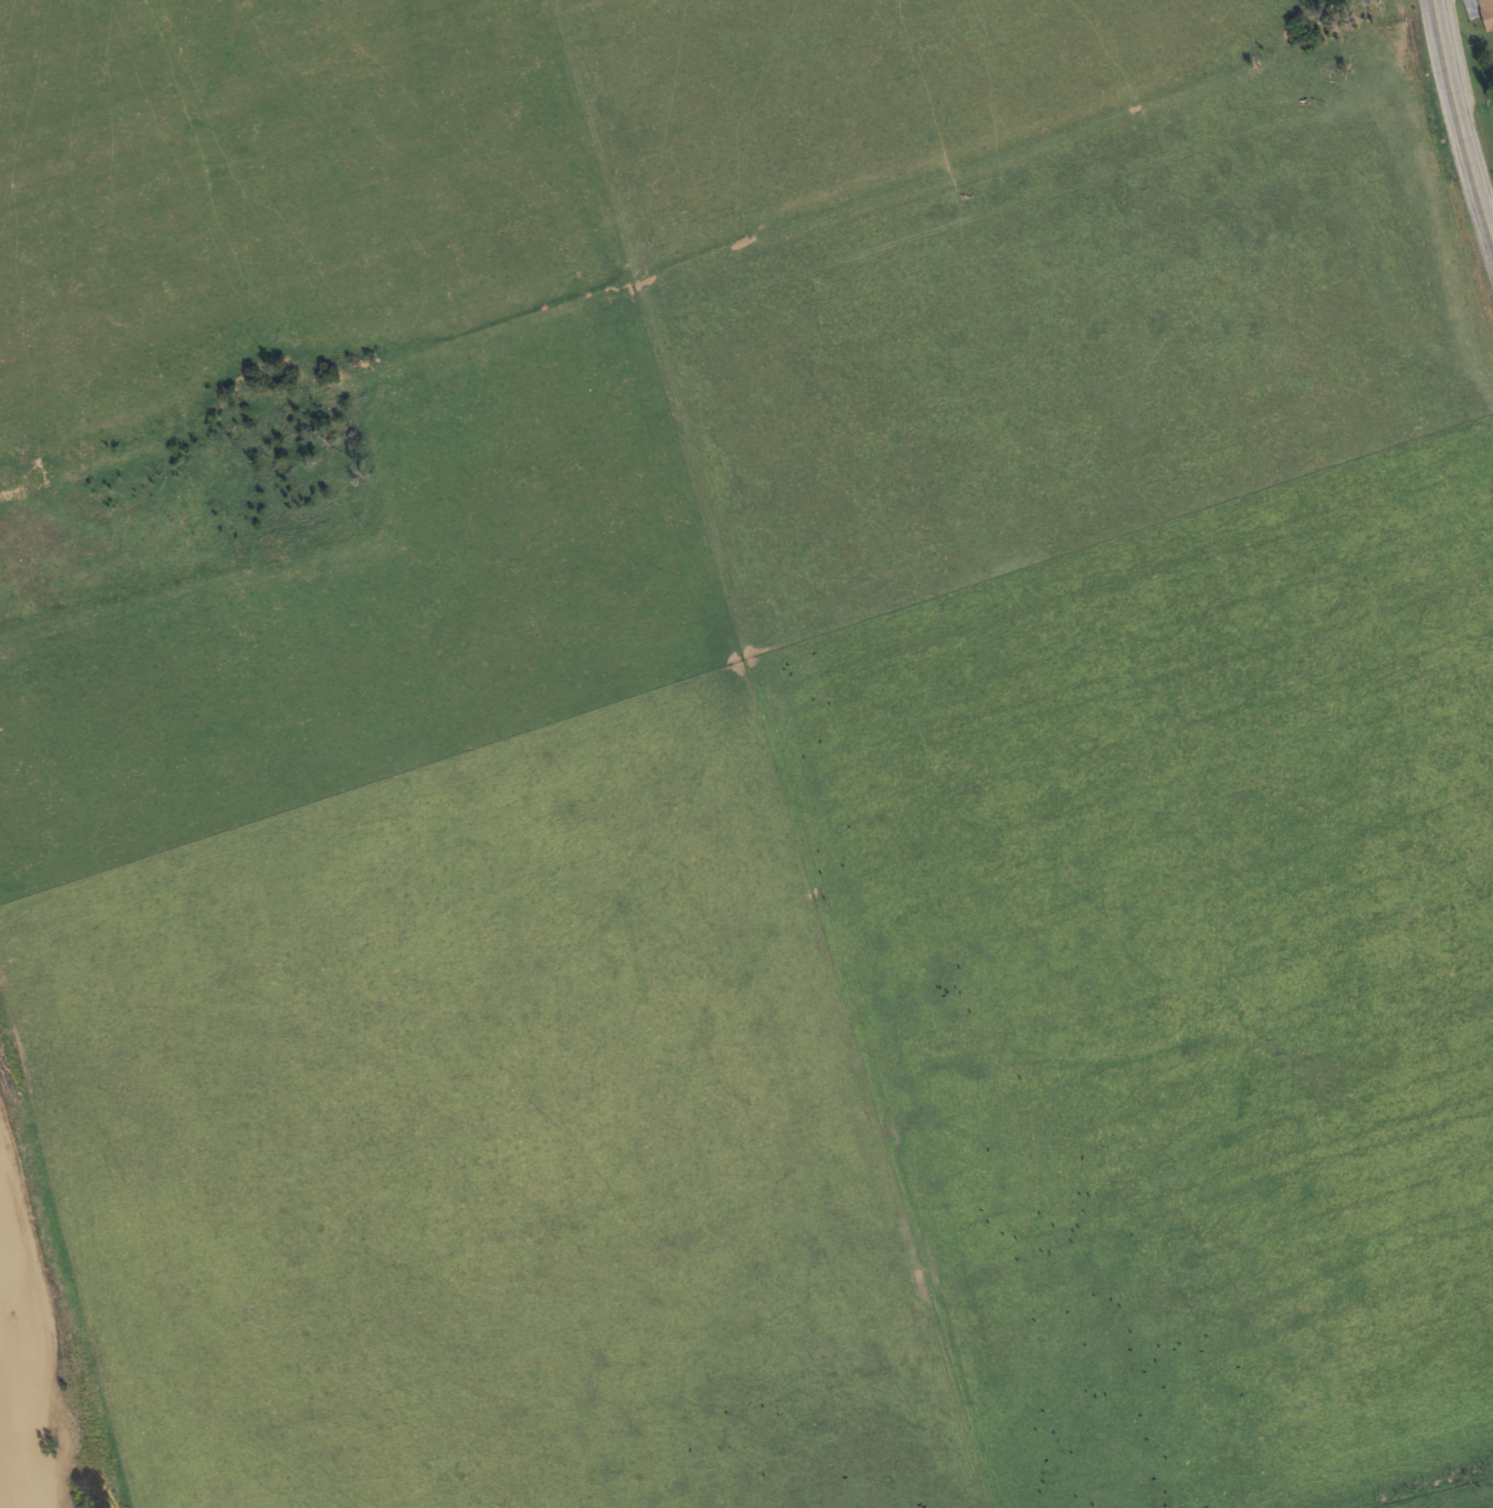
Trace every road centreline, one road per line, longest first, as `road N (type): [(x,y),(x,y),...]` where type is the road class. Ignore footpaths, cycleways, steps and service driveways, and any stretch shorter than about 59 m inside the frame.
road 1 (primary): [(1492,246),(1434,0)]

